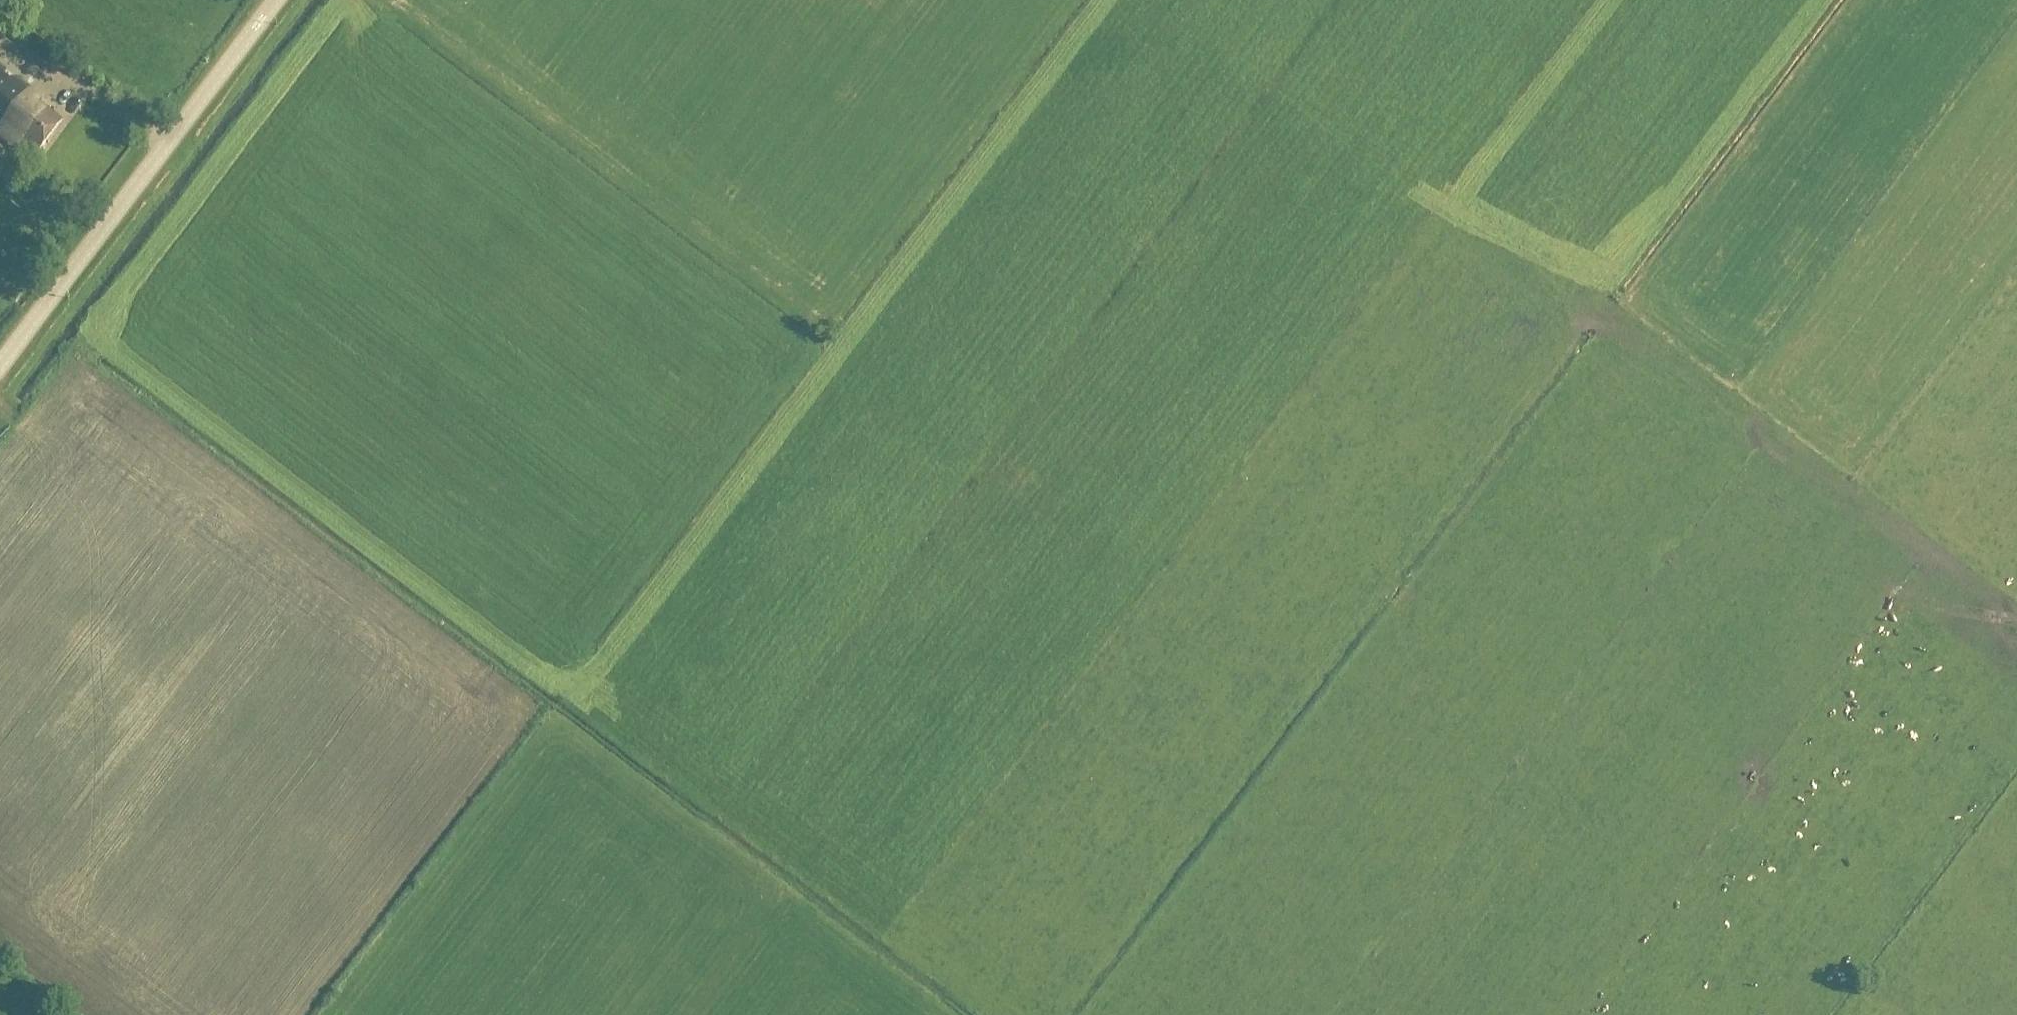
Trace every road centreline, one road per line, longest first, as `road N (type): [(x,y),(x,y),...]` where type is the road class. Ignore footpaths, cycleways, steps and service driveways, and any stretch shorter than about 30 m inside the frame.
road 1 (tertiary): [(0,366),(275,0)]

